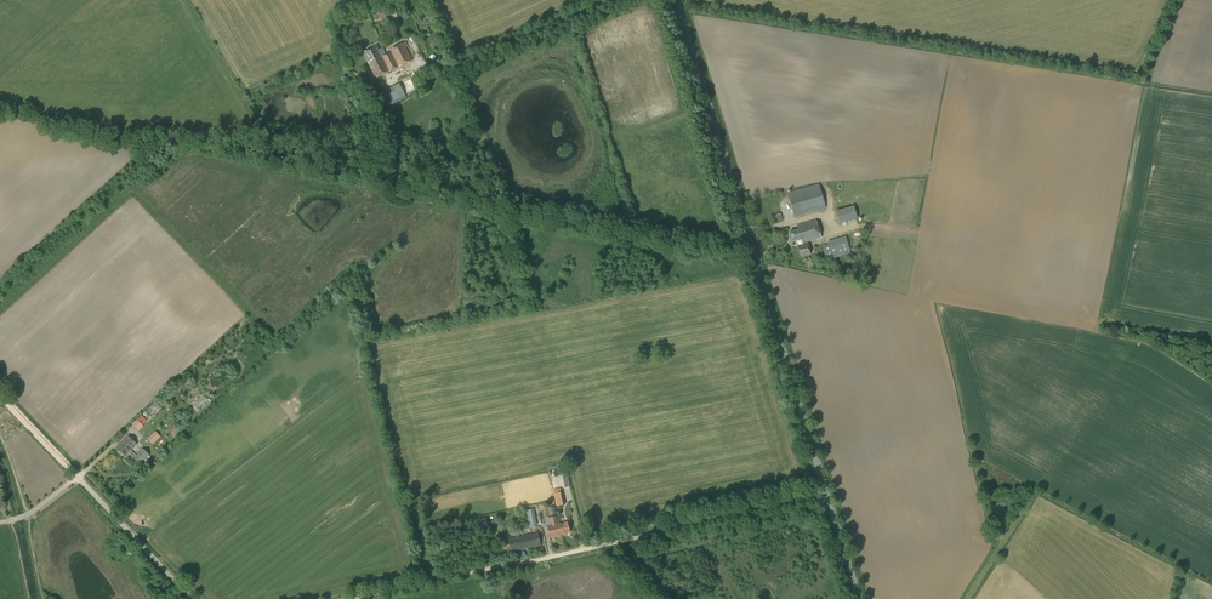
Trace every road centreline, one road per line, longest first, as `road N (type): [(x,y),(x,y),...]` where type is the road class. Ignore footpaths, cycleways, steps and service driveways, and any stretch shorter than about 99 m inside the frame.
road 1 (tertiary): [(859,598),(677,0)]
road 2 (track): [(587,549),(827,493)]
road 3 (track): [(353,598),(537,560)]
road 4 (unclassified): [(193,598),(77,477)]

